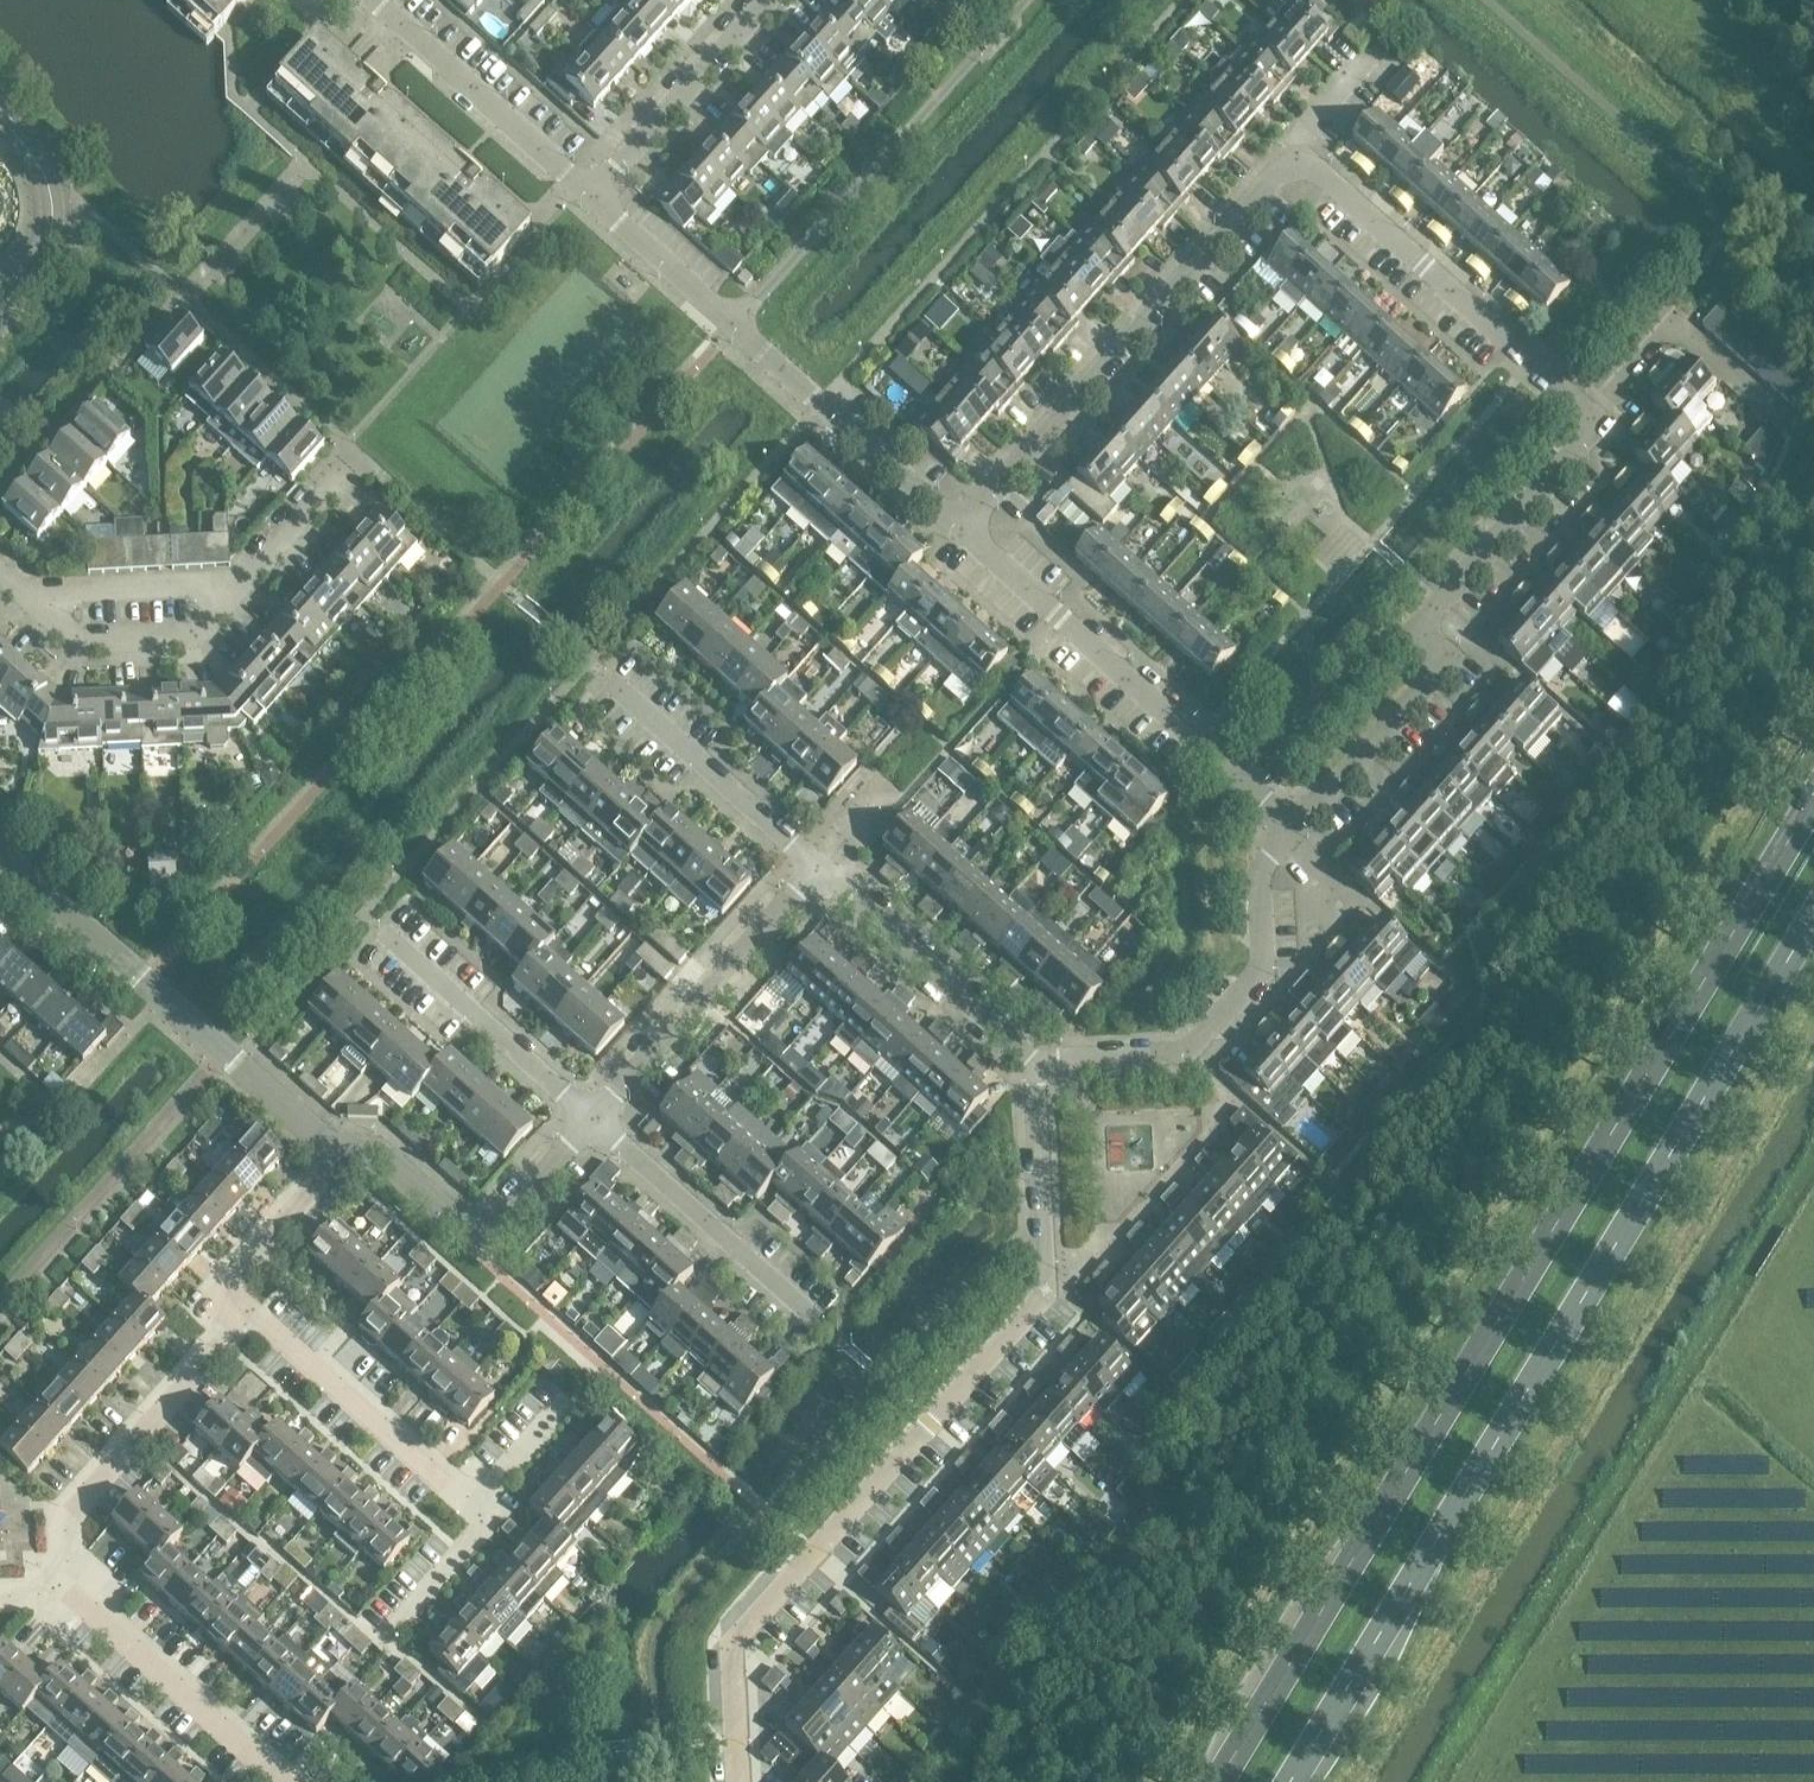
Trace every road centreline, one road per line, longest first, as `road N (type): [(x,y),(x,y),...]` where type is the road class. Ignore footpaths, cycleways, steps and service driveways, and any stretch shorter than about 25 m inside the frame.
road 1 (trunk): [(1813,799),(1217,1781)]
road 2 (trunk): [(1296,1781),(1813,928)]
road 3 (residential): [(740,1781),(737,1643),(938,1427),(1041,1303),(1032,1060)]
road 4 (residential): [(1589,414),(1600,424),(1438,601),(1432,680),(1294,829)]
road 5 (residential): [(965,525),(580,187)]
road 6 (residential): [(965,525),(1266,184),(1295,167)]
road 7 (residential): [(339,1151),(0,853)]
road 8 (residential): [(1294,829),(965,525)]
road 9 (residential): [(0,569),(89,633),(159,634),(228,599),(354,459)]
road 10 (residential): [(1032,1060),(1194,1053),(1266,968),(1262,871),(1294,829)]
road 11 (residential): [(1295,167),(1323,176),(1589,414)]
road 12 (residential): [(67,1592),(68,1519),(251,1306)]
road 13 (residential): [(596,1120),(483,1242),(384,1156),(339,1151)]
road 14 (residential): [(815,873),(596,1120)]
road 15 (residential): [(471,1507),(251,1306)]
road 16 (residential): [(811,1310),(596,1120)]
road 17 (residential): [(1032,1060),(815,873)]
road 18 (residential): [(280,1781),(67,1592)]
road 19 (residential): [(580,187),(374,0)]
road 20 (residential): [(596,1120),(389,936)]
road 21 (residential): [(815,873),(618,683)]
road 22 (residential): [(1589,414),(1668,323),(1779,416)]
road 23 (residential): [(580,187),(747,0)]
road 24 (tertiary): [(0,308),(40,261),(53,216),(44,173),(0,116)]
road 25 (residential): [(251,1306),(229,1286),(339,1151)]
road 26 (residential): [(389,1632),(486,1523),(471,1507)]
road 27 (residential): [(471,1507),(577,1393)]
road 28 (residential): [(1295,167),(1299,139),(1378,44)]

